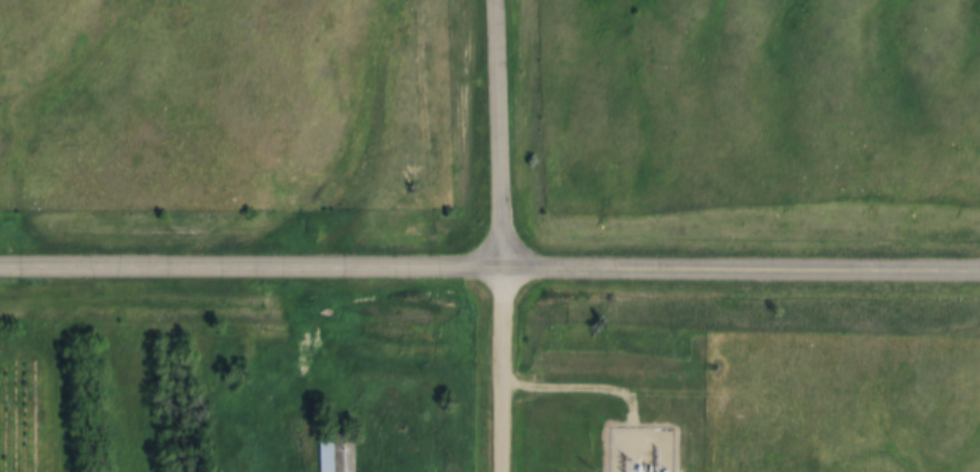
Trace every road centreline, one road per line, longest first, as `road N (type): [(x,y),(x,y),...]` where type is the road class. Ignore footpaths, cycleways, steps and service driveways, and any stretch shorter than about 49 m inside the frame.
road 1 (tertiary): [(0,265),(979,273)]
road 2 (tertiary): [(501,268),(494,0)]

